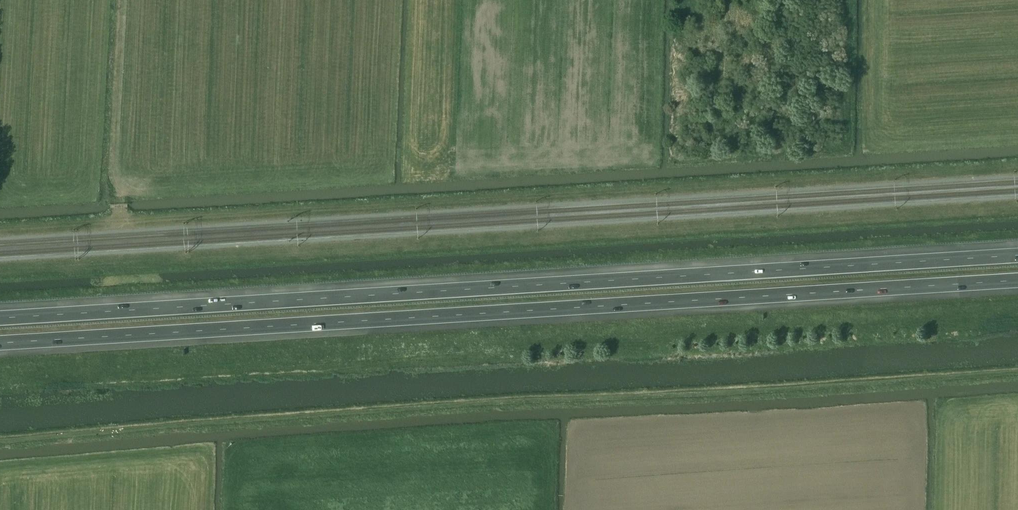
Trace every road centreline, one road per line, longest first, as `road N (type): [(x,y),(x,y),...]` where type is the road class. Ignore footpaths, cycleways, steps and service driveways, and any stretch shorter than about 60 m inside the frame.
road 1 (motorway): [(0,343),(1017,280)]
road 2 (motorway): [(1017,256),(0,318)]

